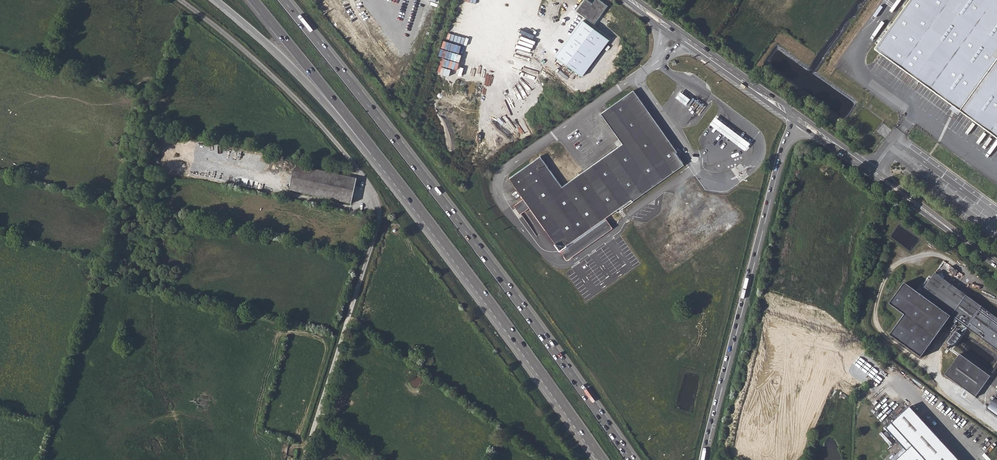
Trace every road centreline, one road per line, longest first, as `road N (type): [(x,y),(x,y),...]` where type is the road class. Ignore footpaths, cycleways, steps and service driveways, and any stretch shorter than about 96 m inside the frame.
road 1 (trunk): [(631,459),(284,0)]
road 2 (unclassified): [(180,0),(318,122),(379,204),(303,459)]
road 3 (trunk): [(379,156),(604,459)]
road 4 (trunk): [(702,459),(795,119)]
road 5 (secondary): [(795,119),(996,265)]
road 6 (trunk): [(217,0),(379,156)]
road 7 (secondary): [(629,0),(795,119)]
road 8 (trunk): [(253,0),(379,156)]

